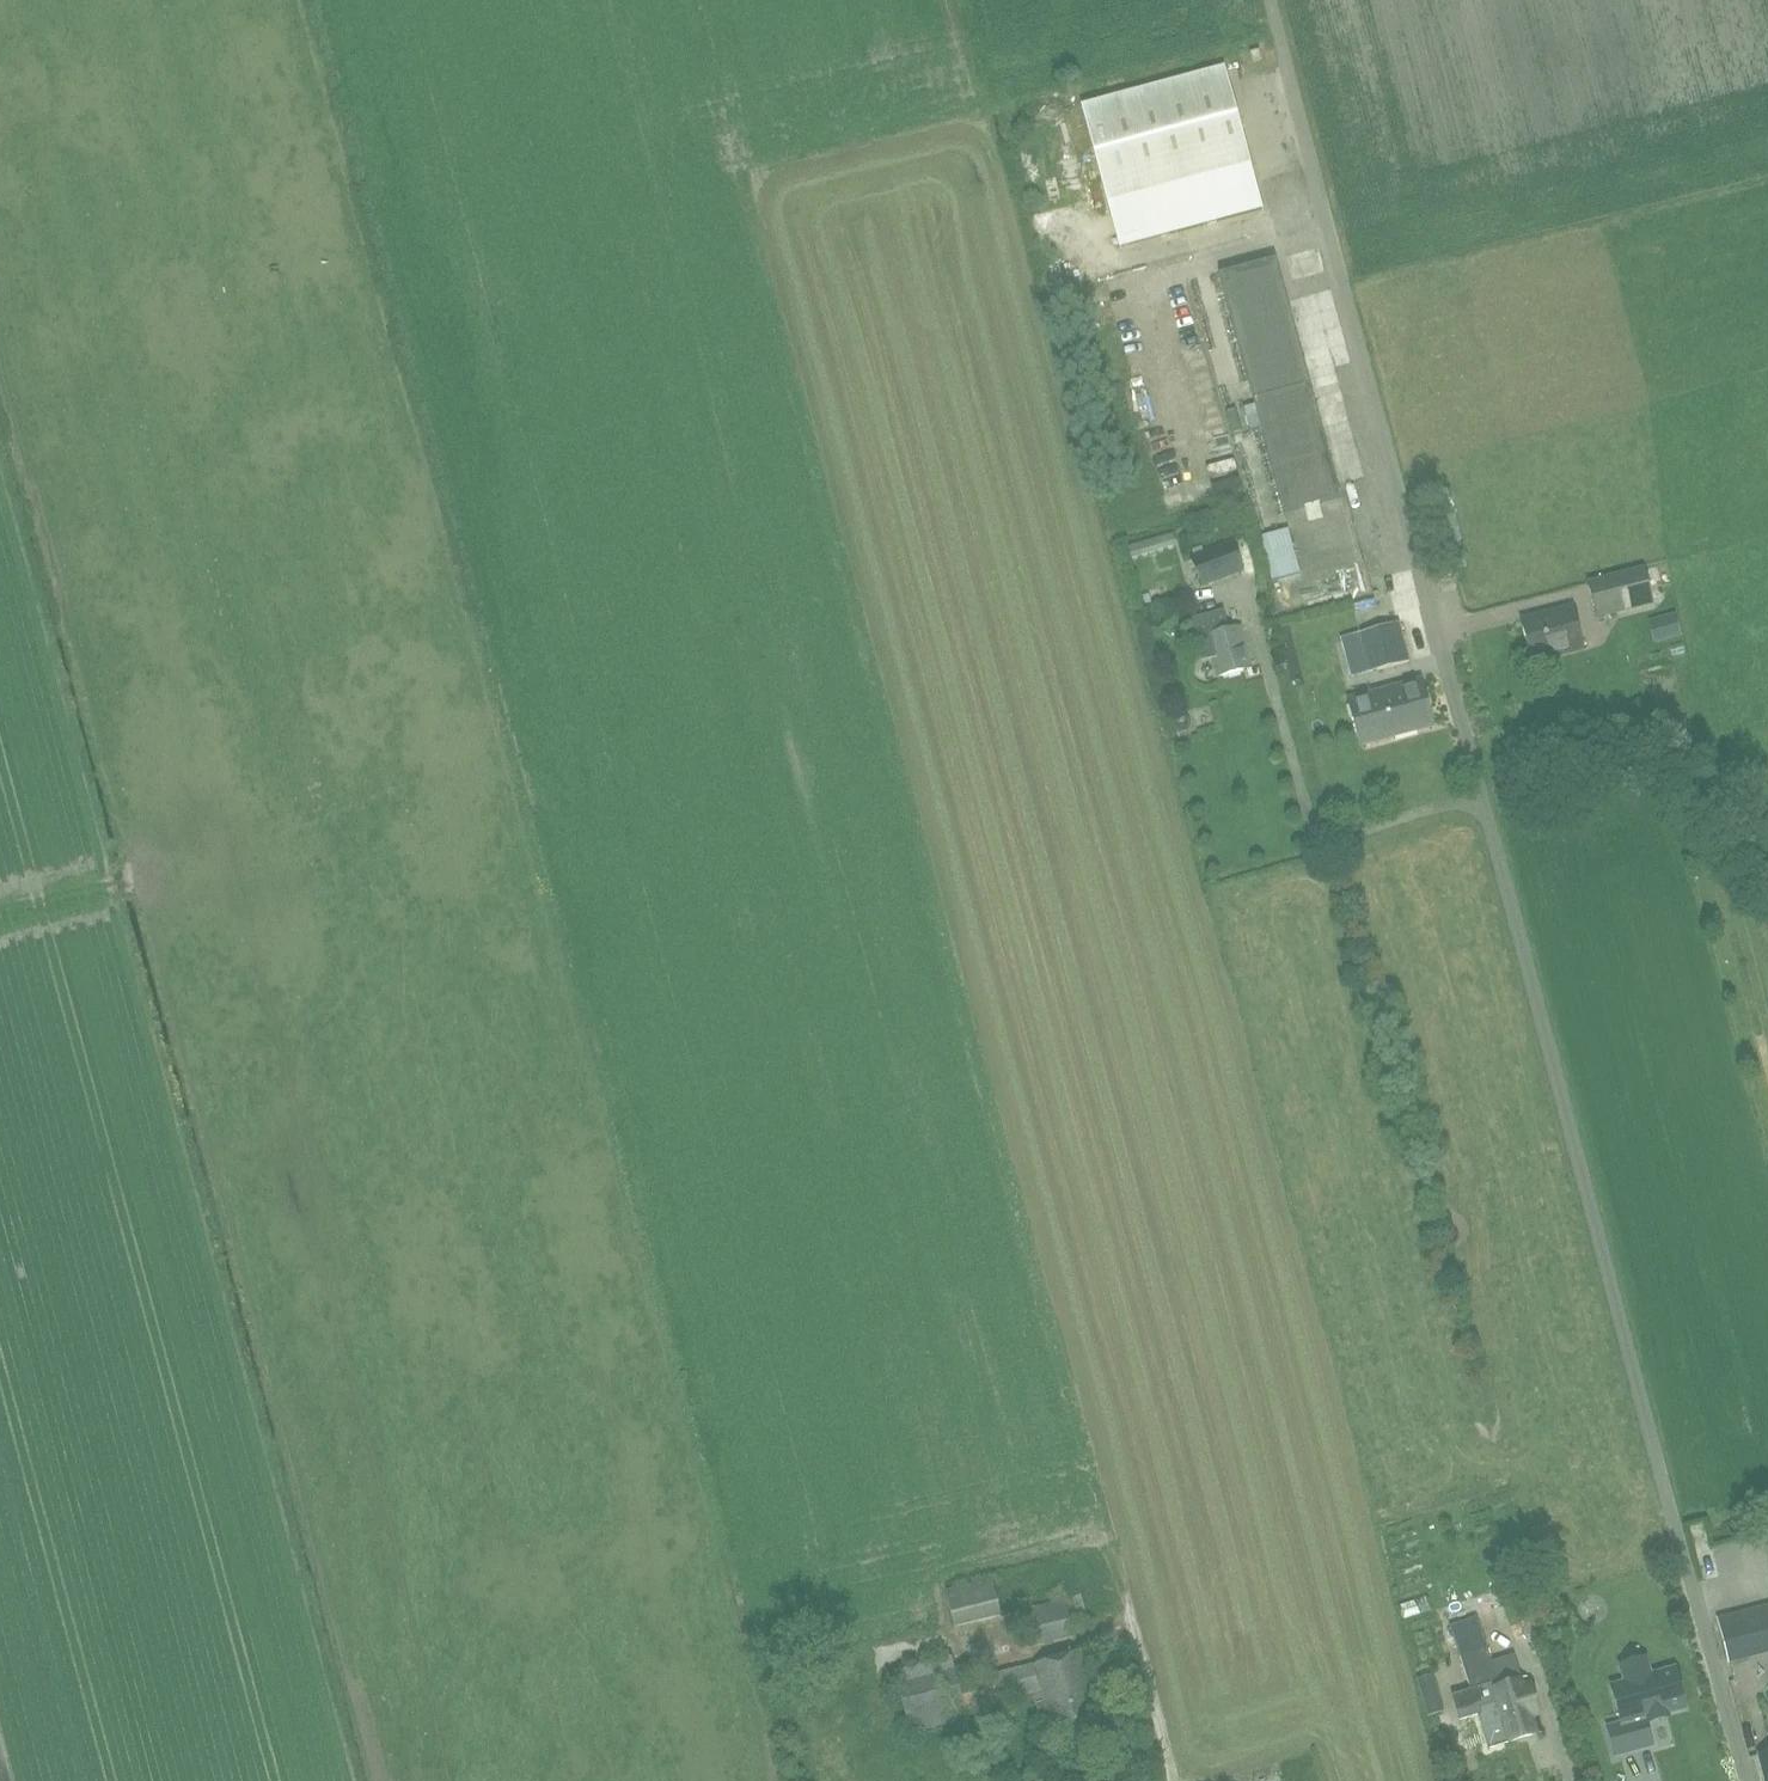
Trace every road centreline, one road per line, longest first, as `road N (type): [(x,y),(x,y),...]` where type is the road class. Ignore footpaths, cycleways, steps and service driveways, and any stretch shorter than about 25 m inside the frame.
road 1 (unclassified): [(1749,1780),(1269,0)]

